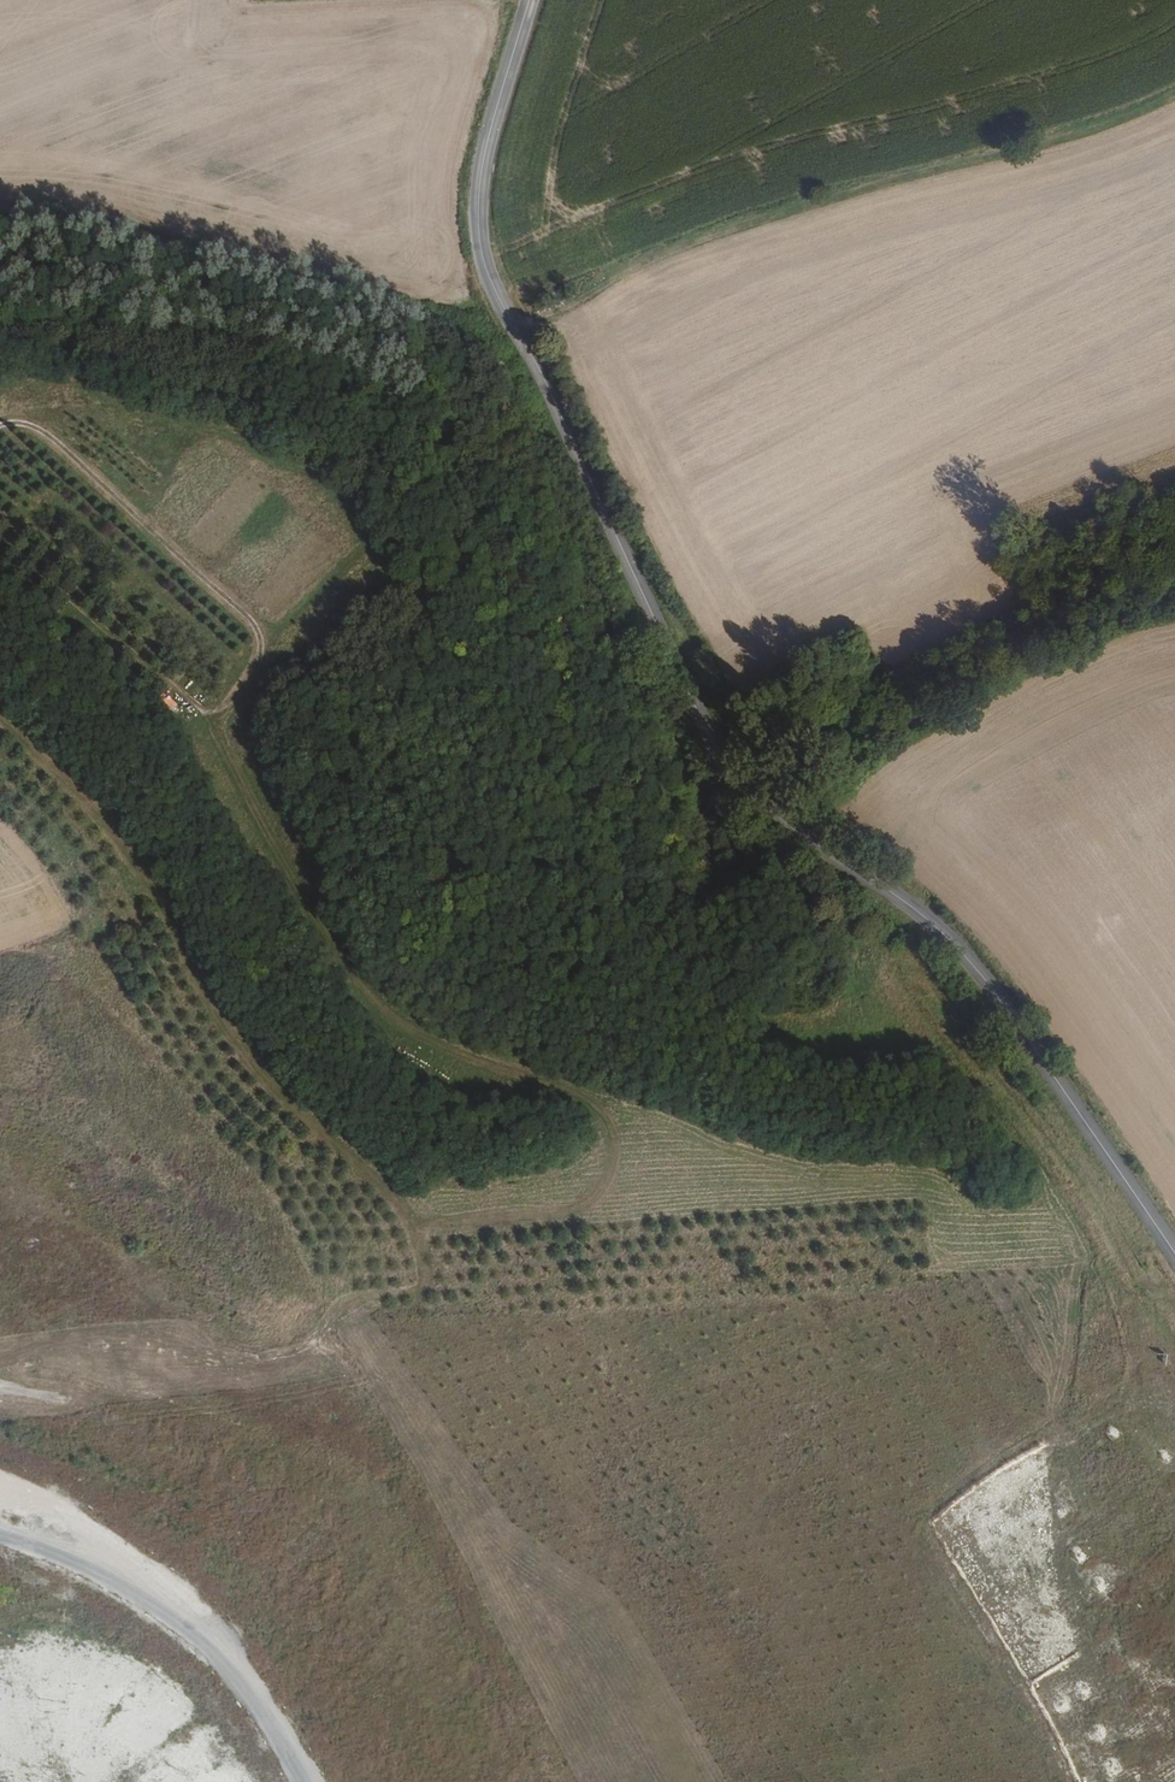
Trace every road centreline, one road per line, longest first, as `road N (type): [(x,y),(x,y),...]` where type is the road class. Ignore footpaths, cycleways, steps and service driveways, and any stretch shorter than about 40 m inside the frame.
road 1 (tertiary): [(1174,1259),(998,984),(930,918),(817,853),(755,794),(714,724),(497,290),(482,230),(482,173),(530,0)]
road 2 (track): [(521,337),(706,243),(1062,141),(1174,95)]

